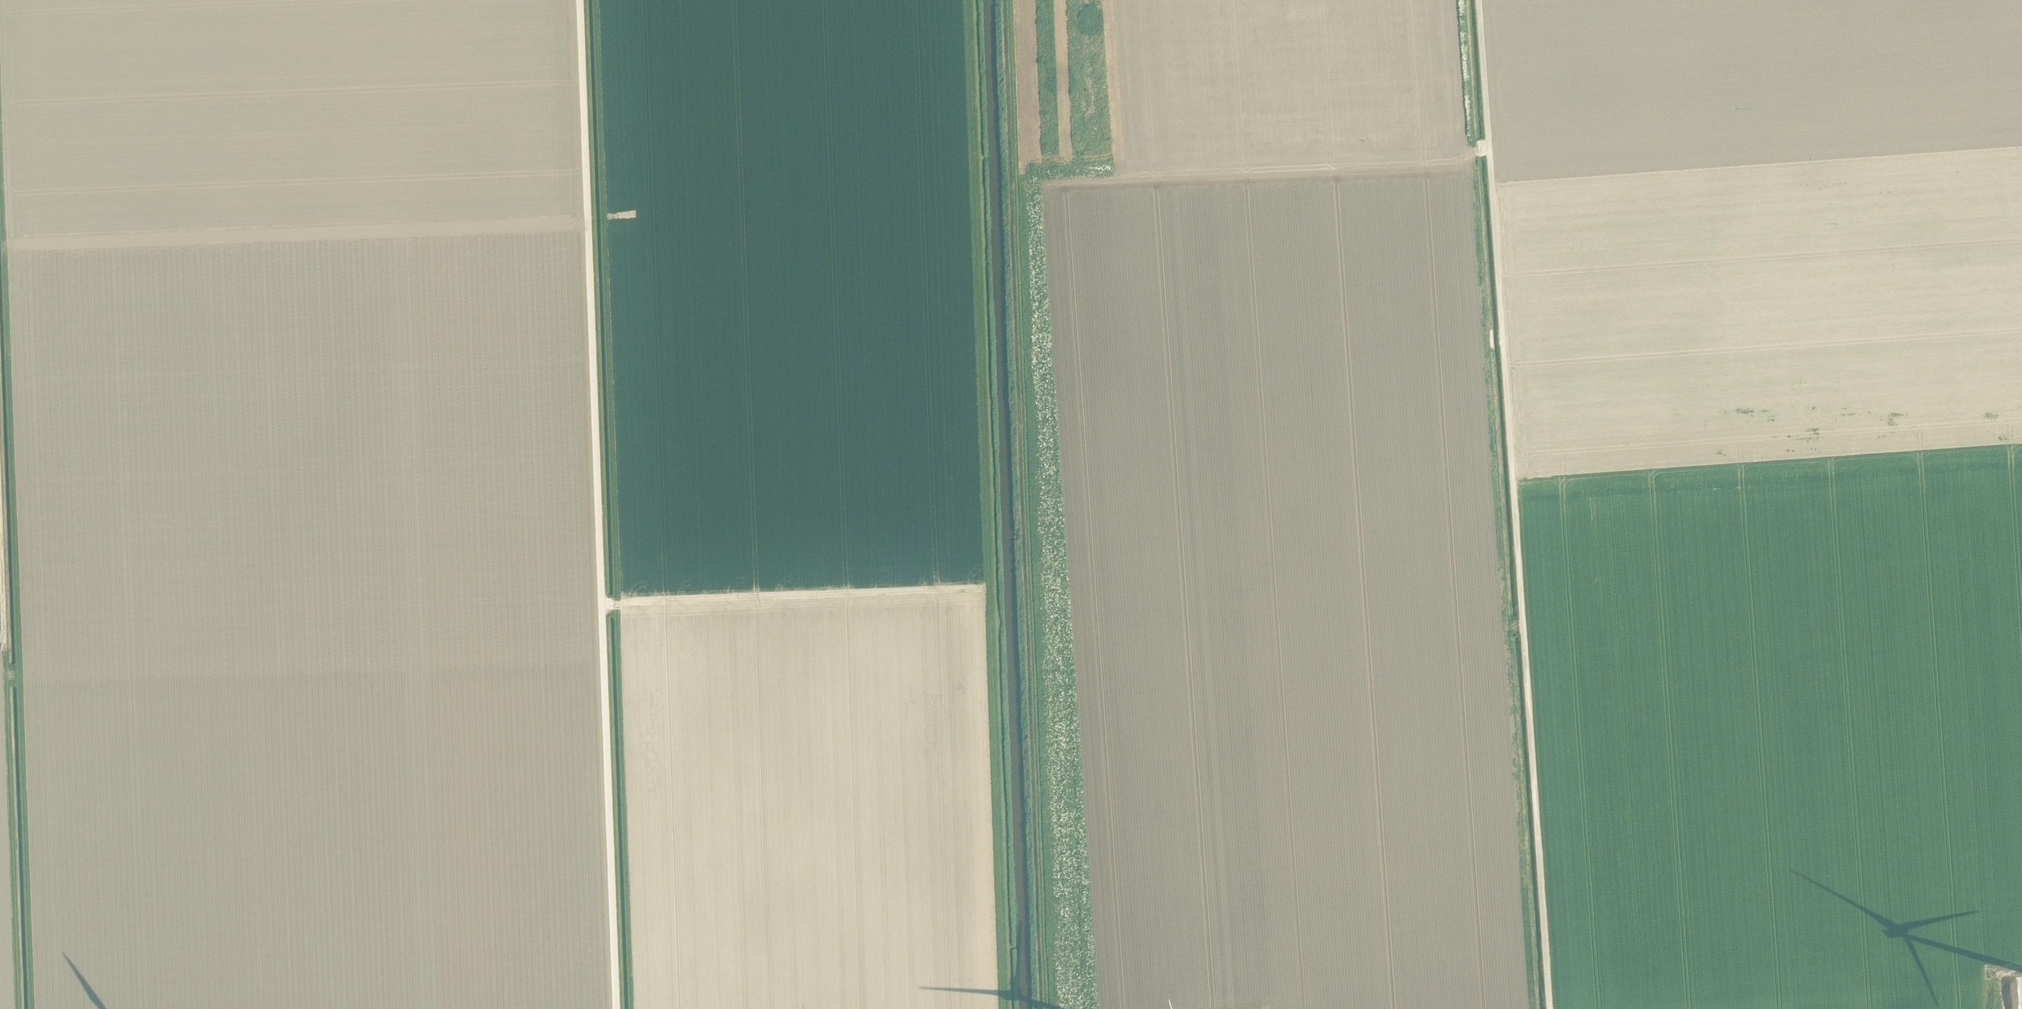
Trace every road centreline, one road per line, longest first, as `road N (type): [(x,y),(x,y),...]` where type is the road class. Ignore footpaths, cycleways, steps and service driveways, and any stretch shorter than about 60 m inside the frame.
road 1 (track): [(580,0),(616,1008)]

